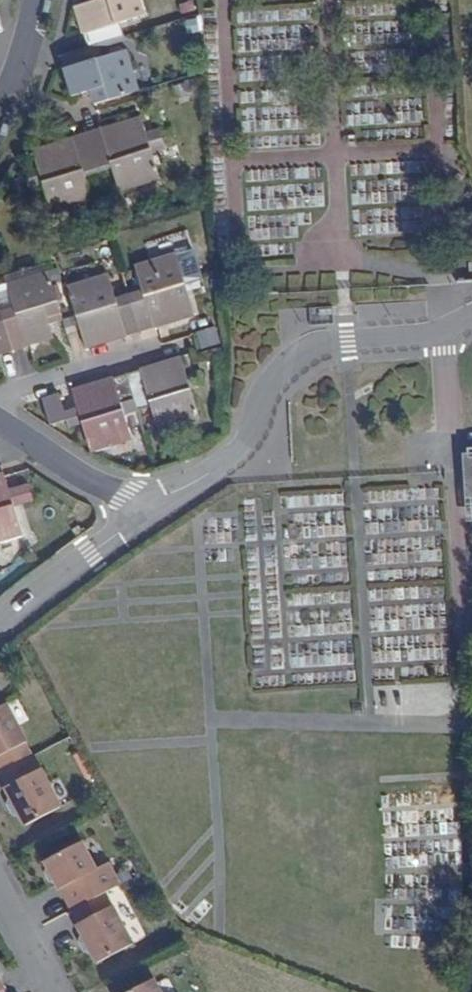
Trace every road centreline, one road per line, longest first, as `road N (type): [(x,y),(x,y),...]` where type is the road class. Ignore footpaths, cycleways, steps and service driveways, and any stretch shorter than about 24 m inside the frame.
road 1 (residential): [(471,314),(444,329),(322,343),(303,352),(272,383),(243,448),(156,513)]
road 2 (residential): [(156,513),(0,624)]
road 3 (residential): [(162,344),(0,396)]
road 4 (residential): [(13,428),(156,513)]
road 5 (residential): [(39,0),(0,113)]

